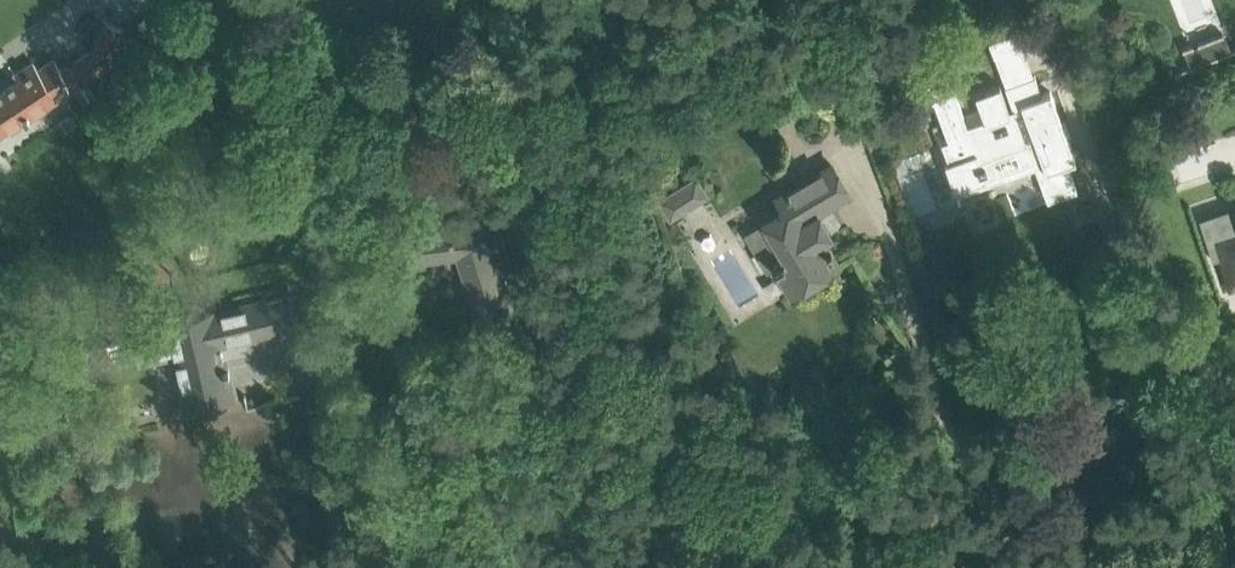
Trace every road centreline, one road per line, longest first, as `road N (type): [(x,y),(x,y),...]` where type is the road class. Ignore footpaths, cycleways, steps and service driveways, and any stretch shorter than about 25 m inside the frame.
road 1 (tertiary): [(965,567),(1234,523)]

